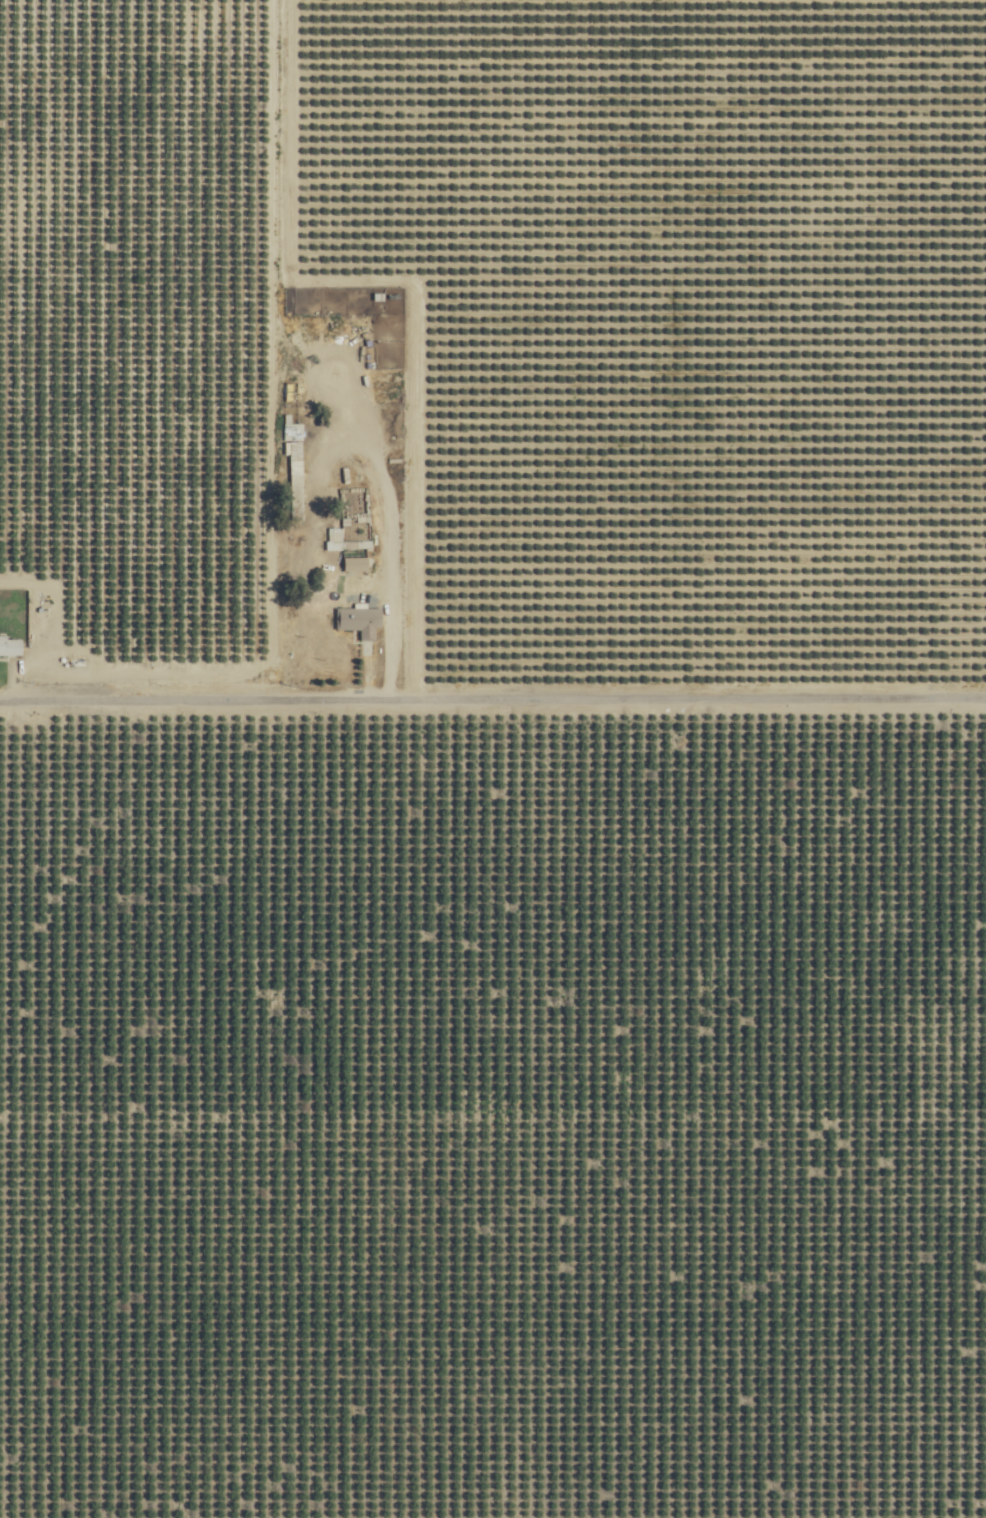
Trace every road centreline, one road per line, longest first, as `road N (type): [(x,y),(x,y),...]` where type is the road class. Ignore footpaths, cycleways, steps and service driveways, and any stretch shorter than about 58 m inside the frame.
road 1 (residential): [(0,694),(985,692)]

